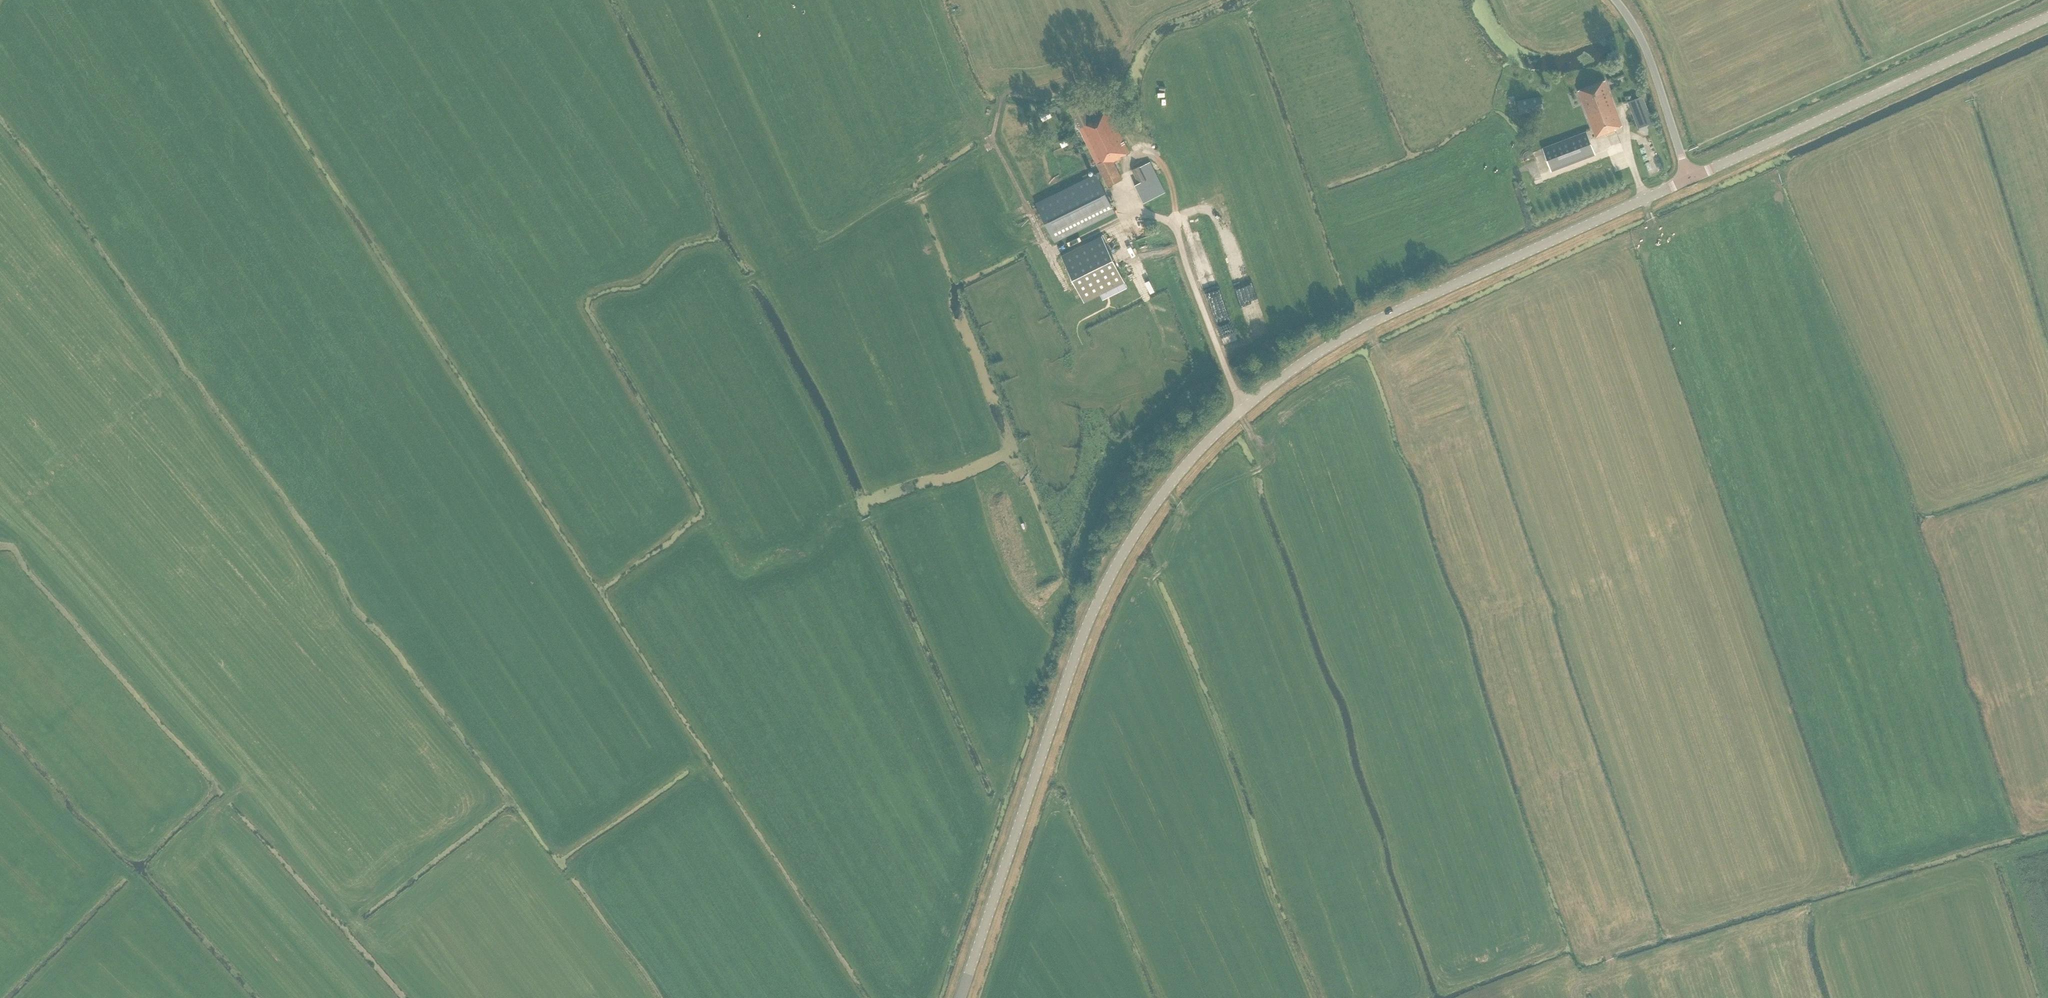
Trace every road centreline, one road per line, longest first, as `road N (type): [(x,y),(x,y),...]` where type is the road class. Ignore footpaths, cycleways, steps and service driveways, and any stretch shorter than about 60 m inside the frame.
road 1 (secondary): [(965,997),(1081,648),(1122,559),(1207,443),(1336,342),(1693,180)]
road 2 (secondary): [(1693,180),(2047,20)]
road 3 (unclassified): [(1693,180),(1652,59),(1616,0)]

